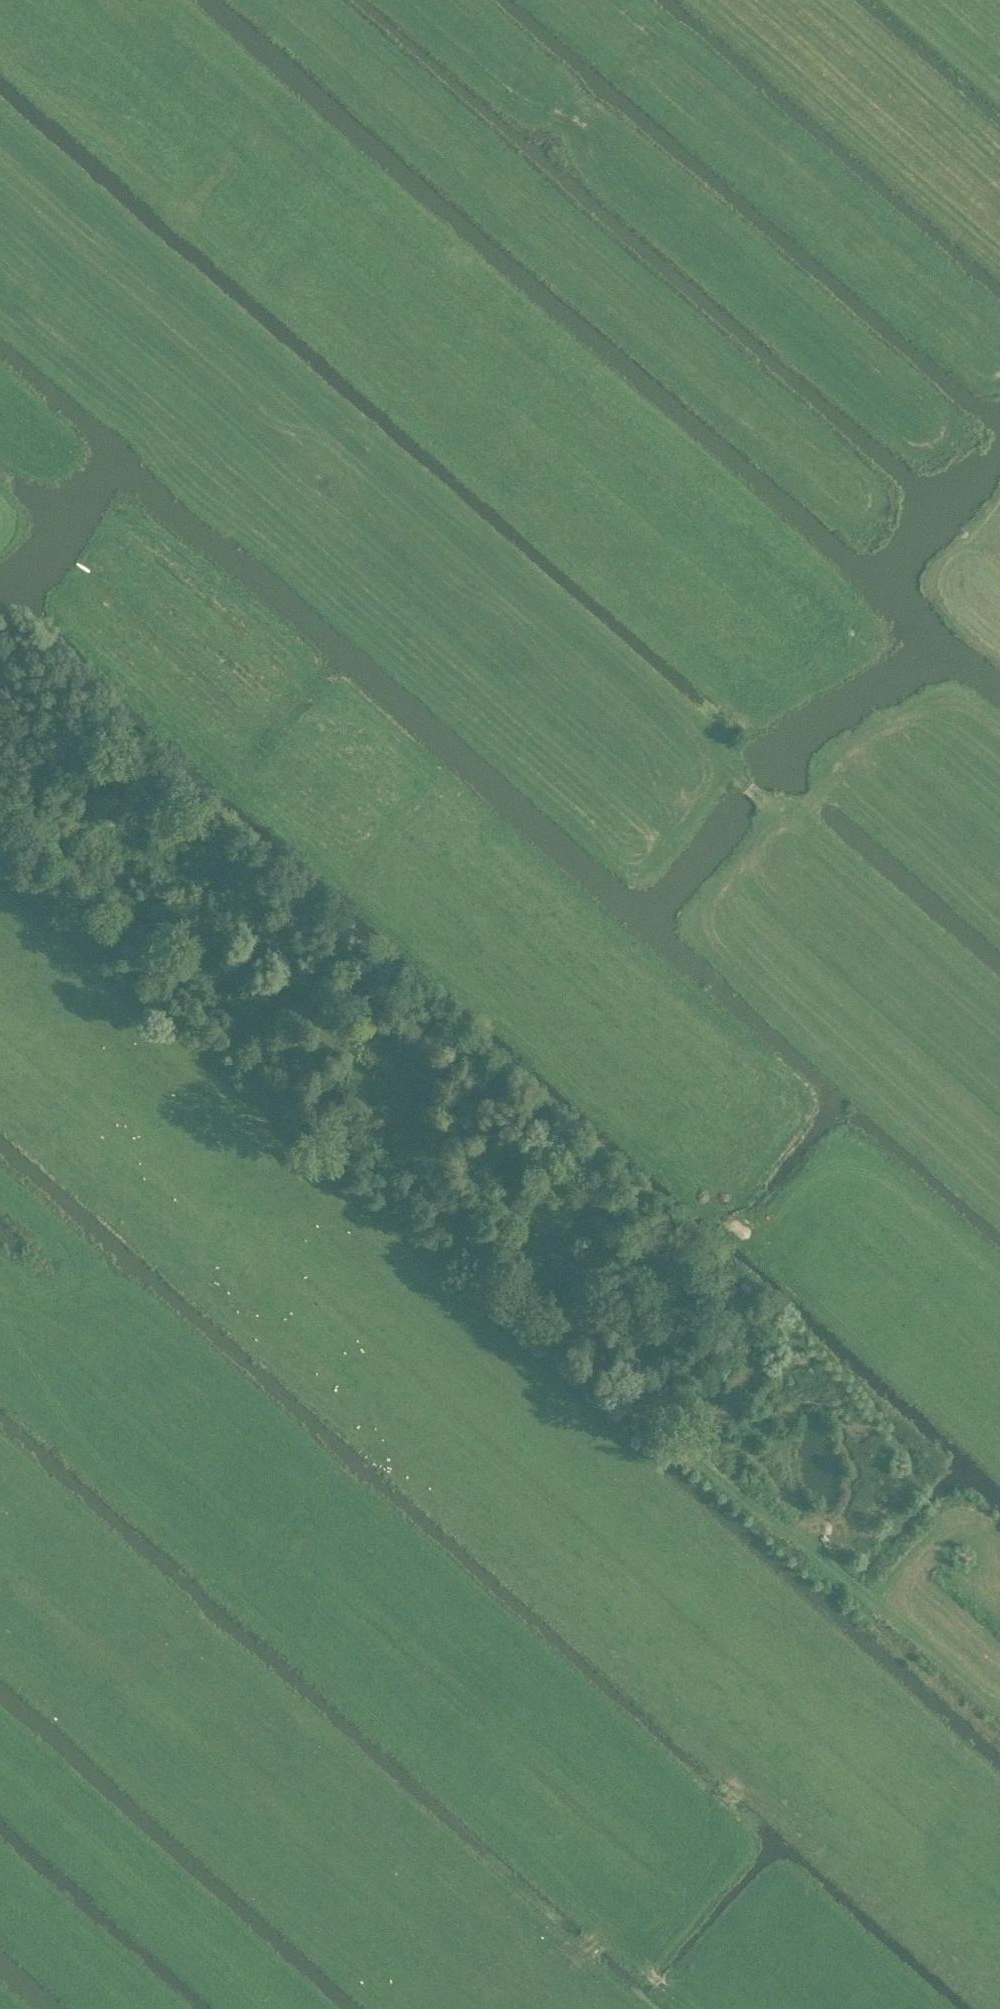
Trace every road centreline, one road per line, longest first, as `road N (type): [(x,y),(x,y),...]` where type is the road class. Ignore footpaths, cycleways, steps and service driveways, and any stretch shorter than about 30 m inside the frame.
road 1 (track): [(999,1711),(666,1434),(640,1388)]

